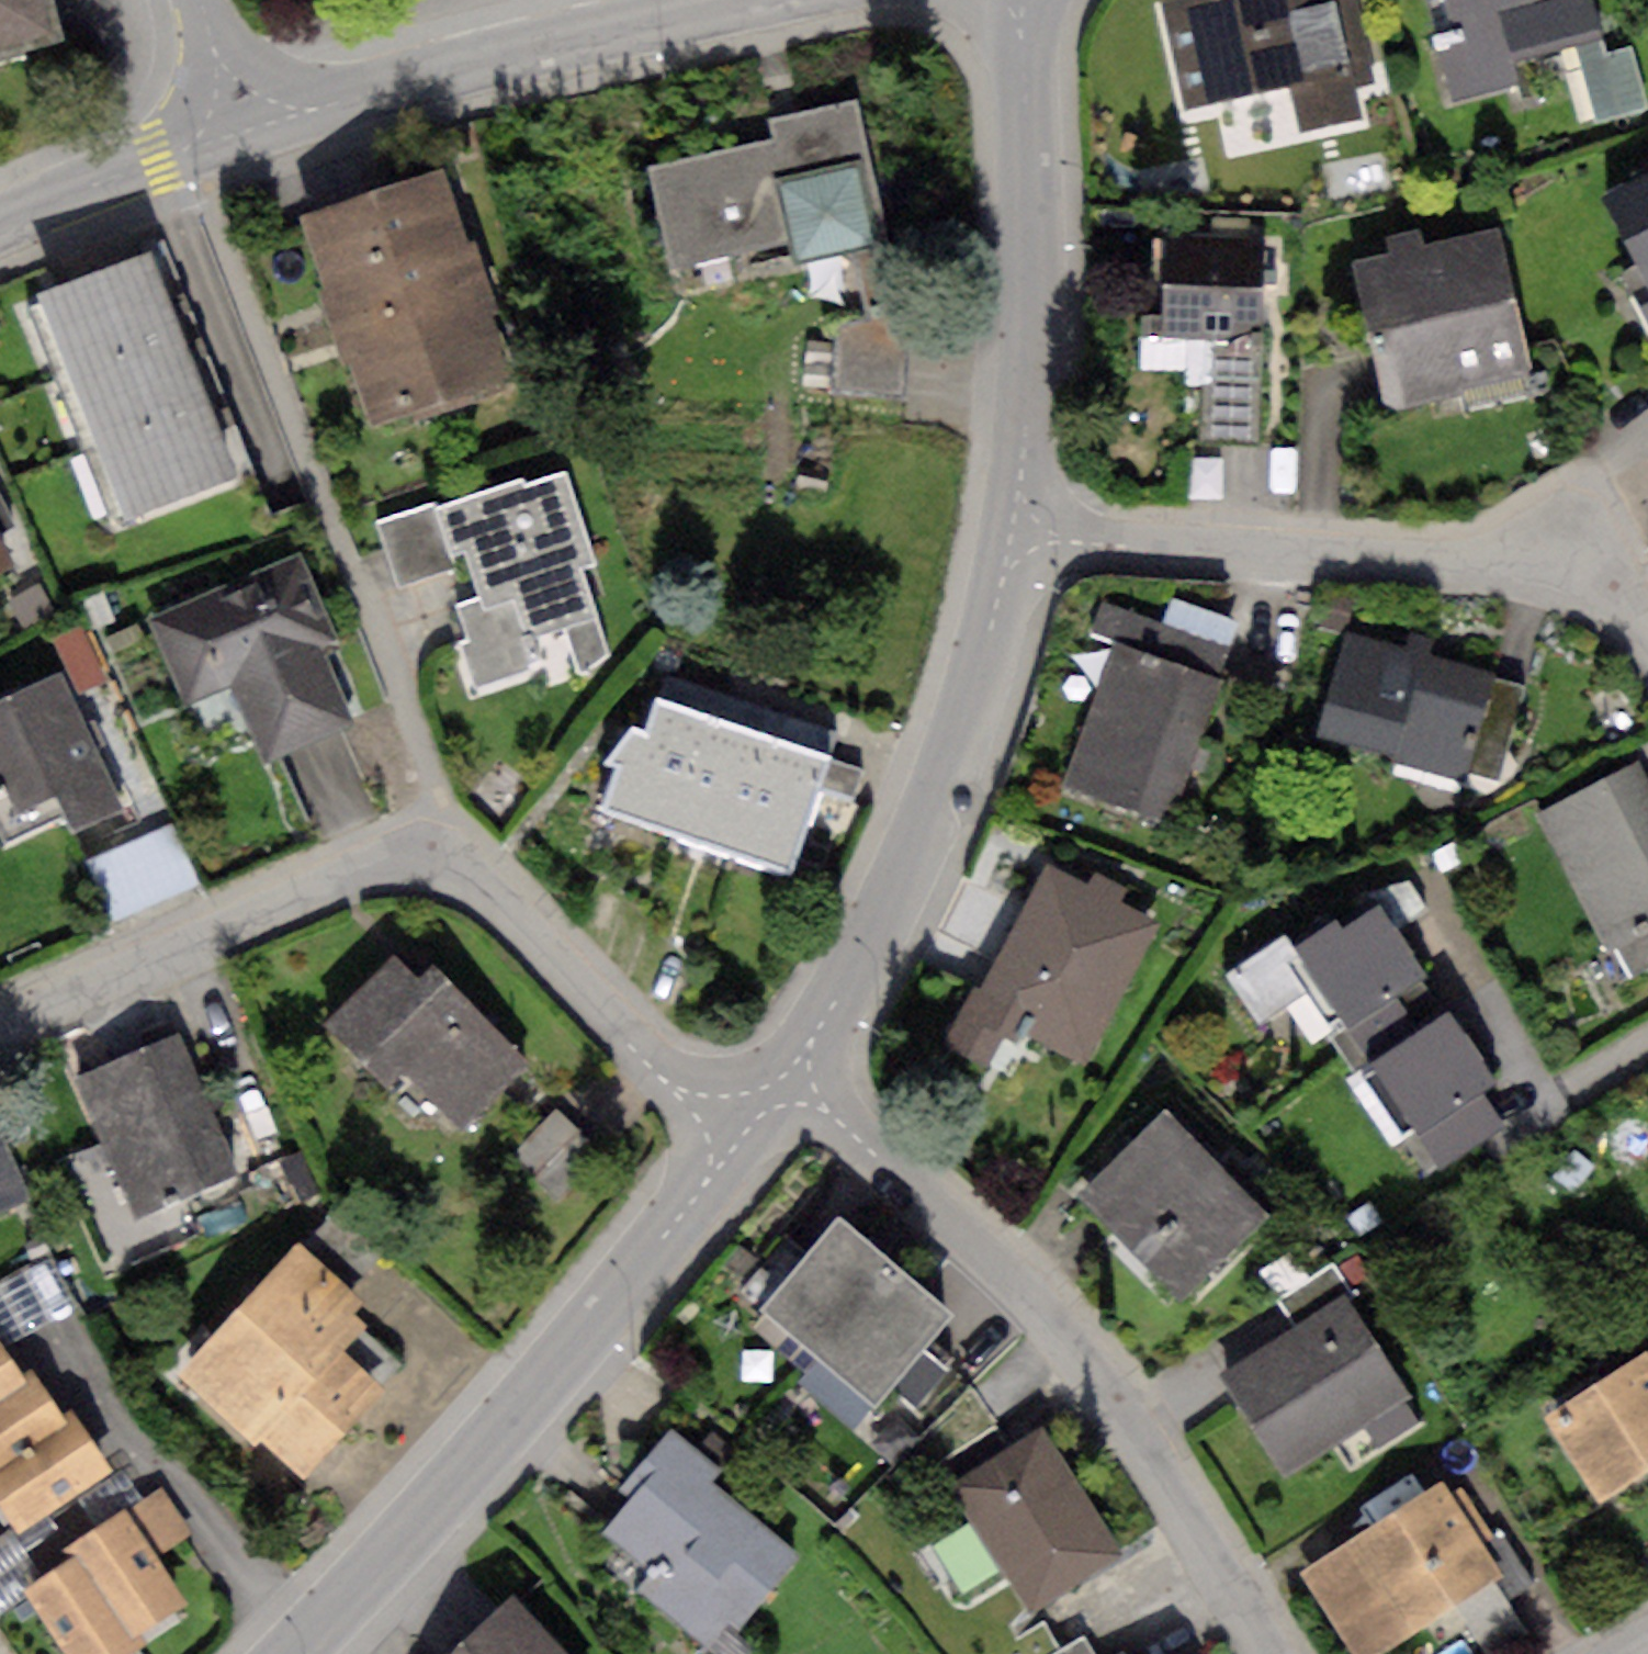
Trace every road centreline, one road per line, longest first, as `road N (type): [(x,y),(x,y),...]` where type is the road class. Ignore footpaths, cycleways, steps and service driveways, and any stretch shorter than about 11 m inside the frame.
road 1 (residential): [(0,1020),(367,859),(422,860),(488,879),(680,1078),(757,1107)]
road 2 (residential): [(757,1107),(794,1104),(826,1116),(986,1251),(1161,1444),(1284,1653)]
road 3 (residential): [(282,1653),(581,1329),(757,1107)]
road 4 (residential): [(1016,529),(1491,563),(1551,578),(1621,611),(1647,636)]
road 5 (residential): [(757,1107),(812,1039),(902,889),(967,720),(1016,529)]
road 6 (residential): [(782,0),(244,128)]
road 7 (residential): [(1016,529),(1025,102),(1014,0)]
road 8 (residential): [(244,128),(0,225)]
road 9 (residential): [(244,128),(210,0)]

